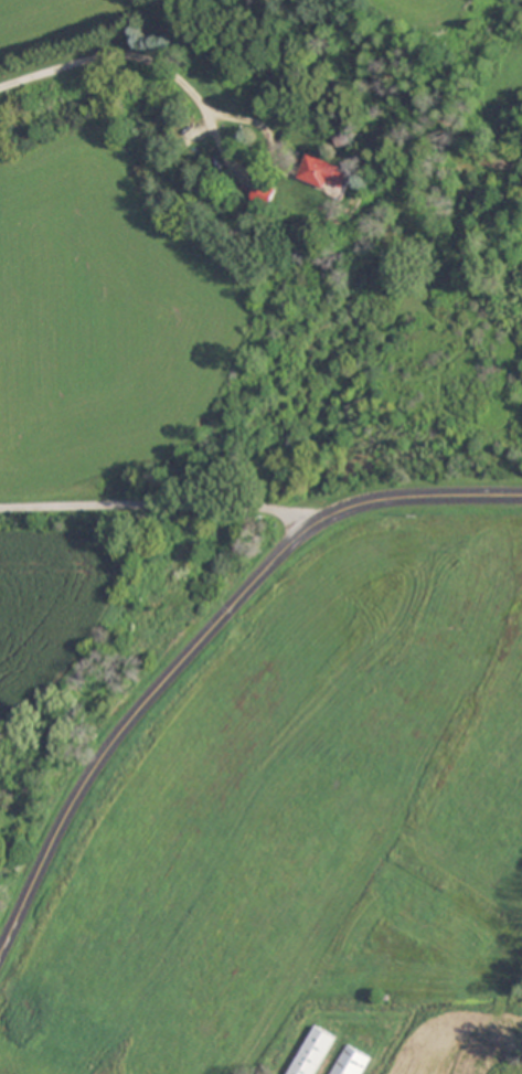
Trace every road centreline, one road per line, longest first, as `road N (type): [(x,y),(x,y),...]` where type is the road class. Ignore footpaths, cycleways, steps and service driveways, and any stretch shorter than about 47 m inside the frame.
road 1 (residential): [(521,494),(353,502),(284,545),(135,710),(71,804),(0,946)]

